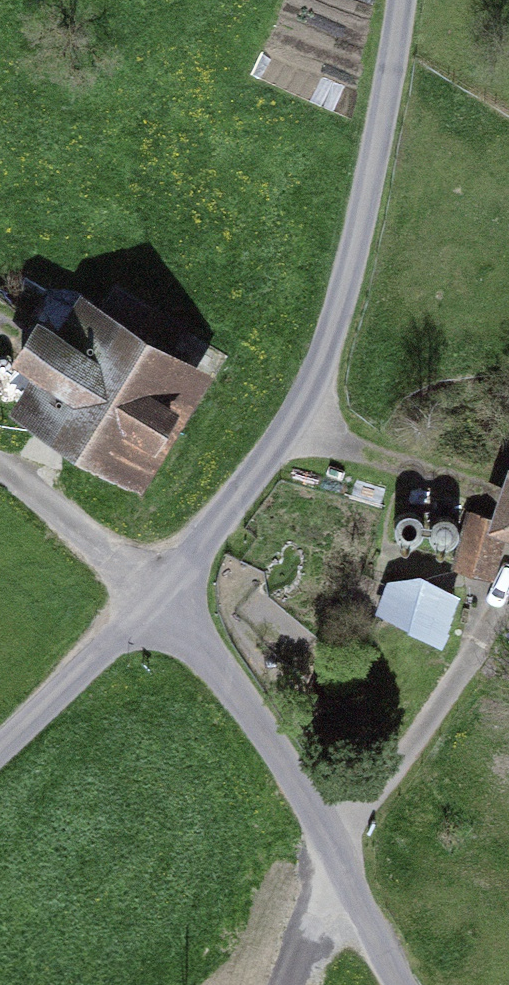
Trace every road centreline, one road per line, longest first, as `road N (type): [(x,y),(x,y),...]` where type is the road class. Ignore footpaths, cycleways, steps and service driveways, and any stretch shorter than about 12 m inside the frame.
road 1 (unclassified): [(164,600),(258,475),(330,348),(364,220),(401,0)]
road 2 (unclassified): [(410,984),(338,841),(164,600)]
road 3 (unclassified): [(0,758),(164,600)]
road 4 (track): [(0,463),(164,600)]
road 5 (track): [(486,486),(295,410)]

